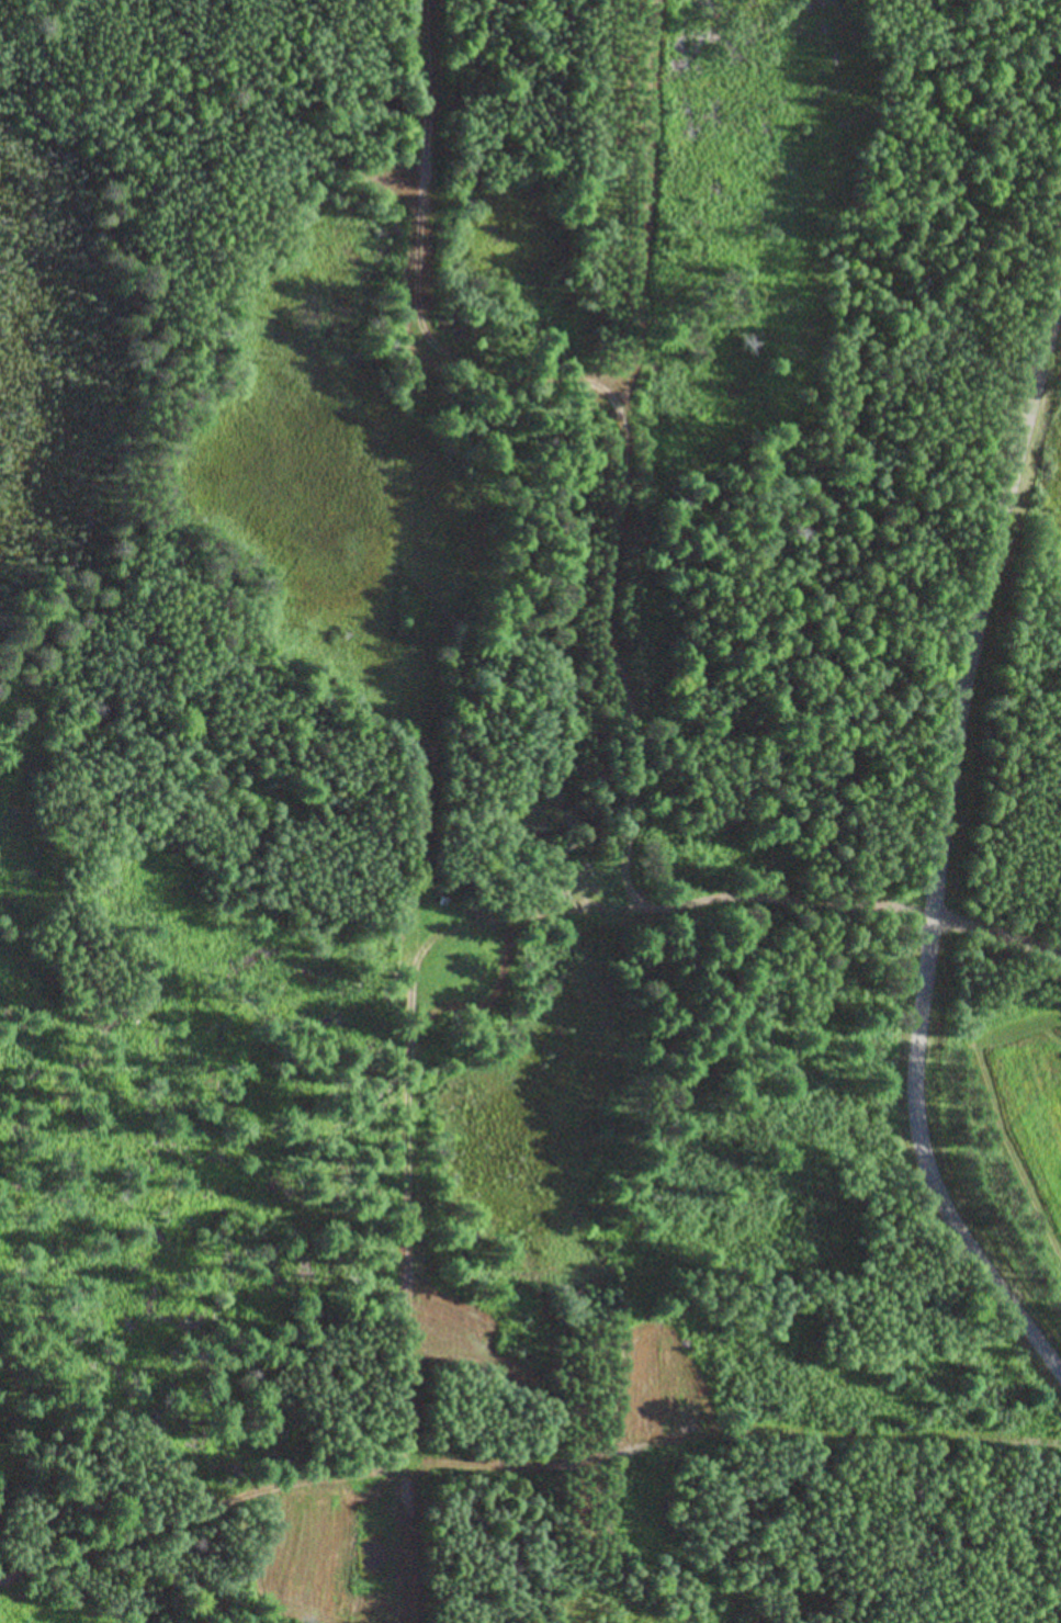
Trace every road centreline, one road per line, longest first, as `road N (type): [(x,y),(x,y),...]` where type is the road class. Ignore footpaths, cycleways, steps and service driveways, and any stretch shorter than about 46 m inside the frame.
road 1 (residential): [(1060,1372),(940,1197),(915,1094),(975,623),(1060,291)]

